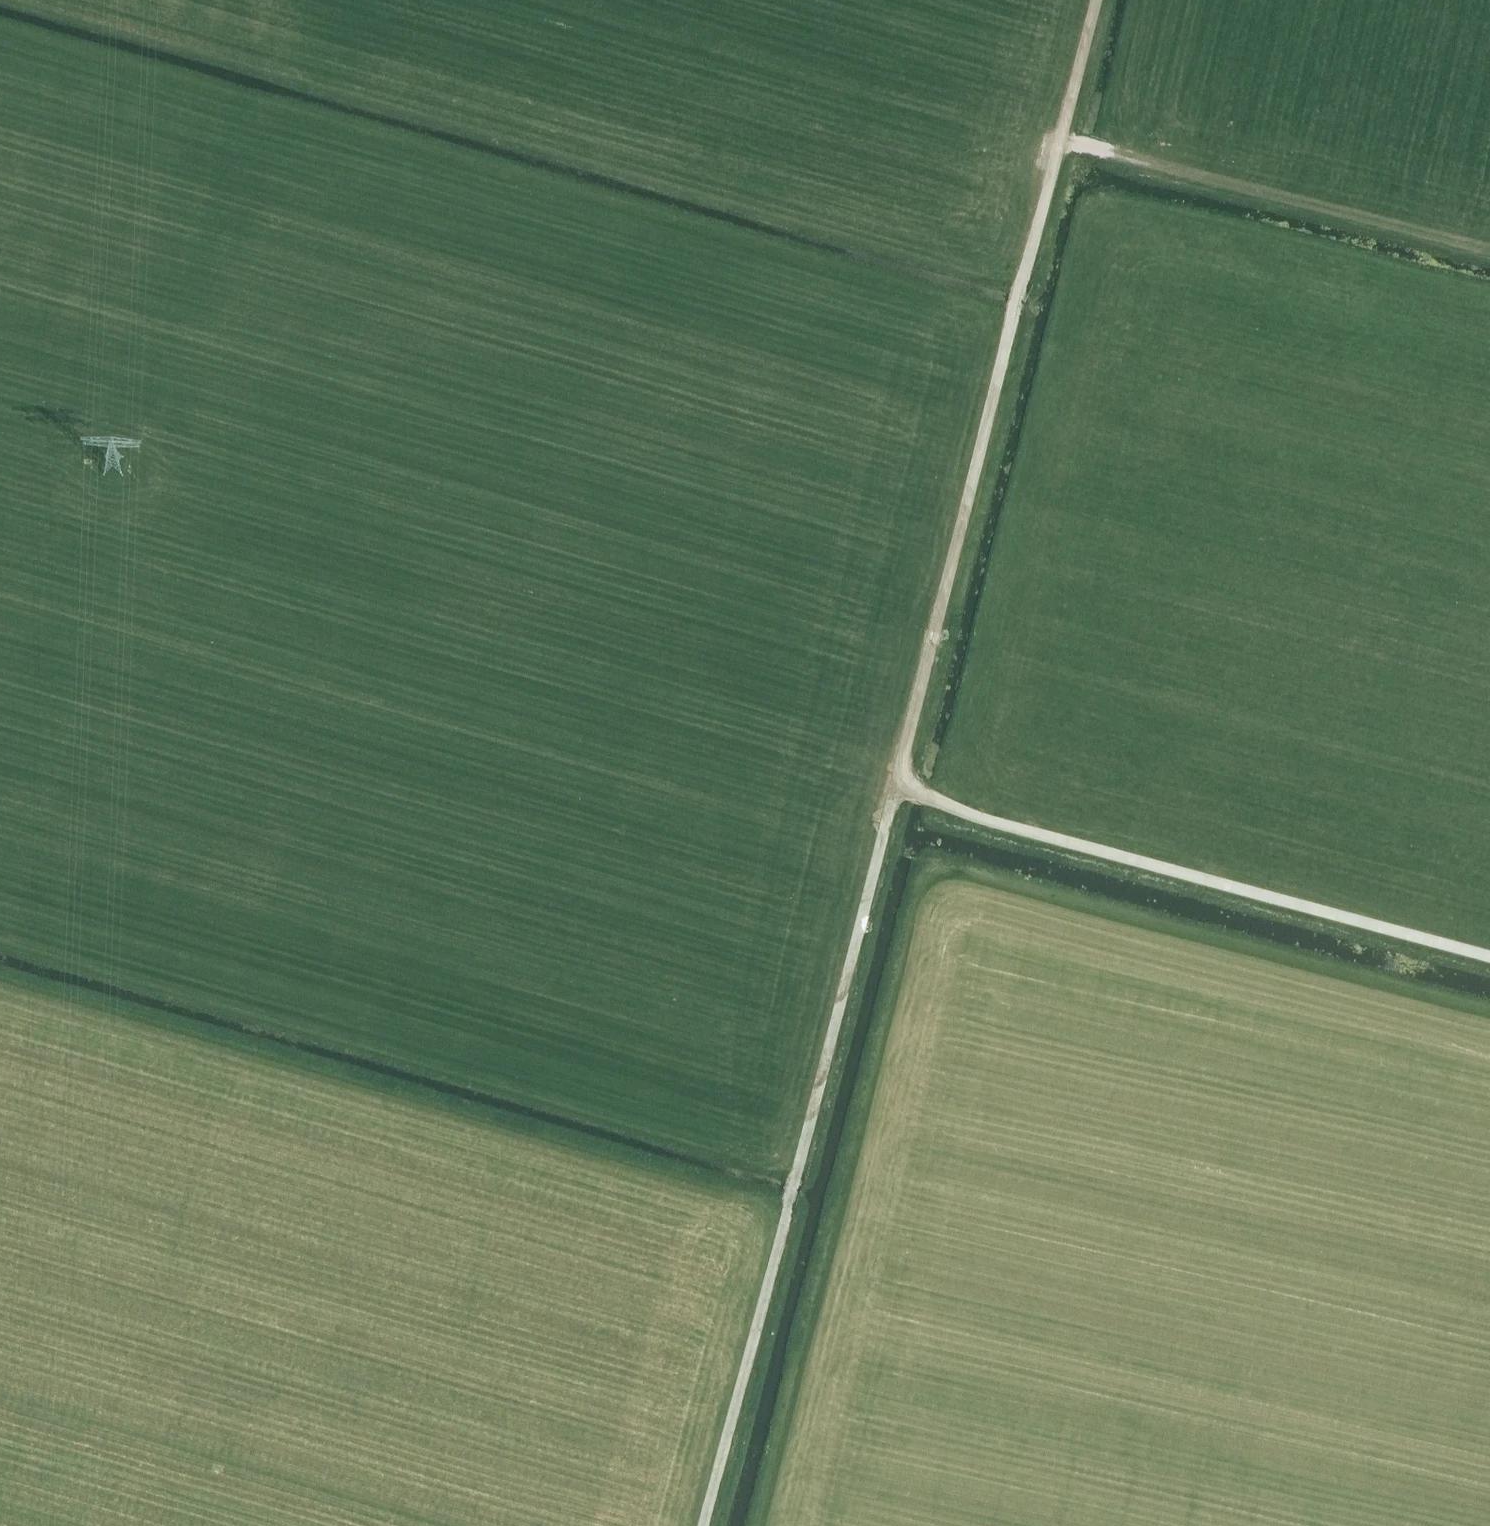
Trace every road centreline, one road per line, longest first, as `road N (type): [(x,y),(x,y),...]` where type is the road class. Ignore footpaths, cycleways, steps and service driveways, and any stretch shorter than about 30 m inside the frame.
road 1 (track): [(703,1525),(1094,0)]
road 2 (track): [(894,789),(1489,955)]

